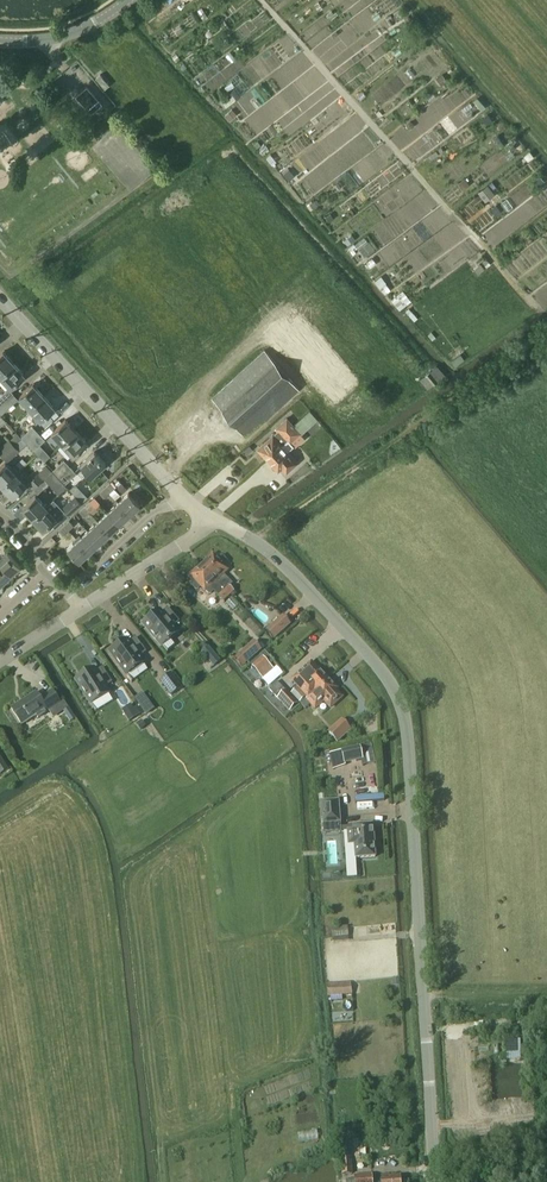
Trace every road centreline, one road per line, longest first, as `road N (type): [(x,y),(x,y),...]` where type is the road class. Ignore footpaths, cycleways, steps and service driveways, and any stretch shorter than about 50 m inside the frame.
road 1 (tertiary): [(432,1181),(403,704),(394,683),(285,564),(212,518)]
road 2 (track): [(261,0),(540,313)]
road 3 (track): [(546,339),(436,406),(256,541)]
road 4 (tertiary): [(177,486),(0,302)]
road 5 (unclassified): [(75,608),(212,518)]
road 6 (residential): [(177,486),(64,594)]
road 7 (tertiary): [(0,41),(70,35),(129,0)]
road 8 (track): [(546,995),(426,999)]

